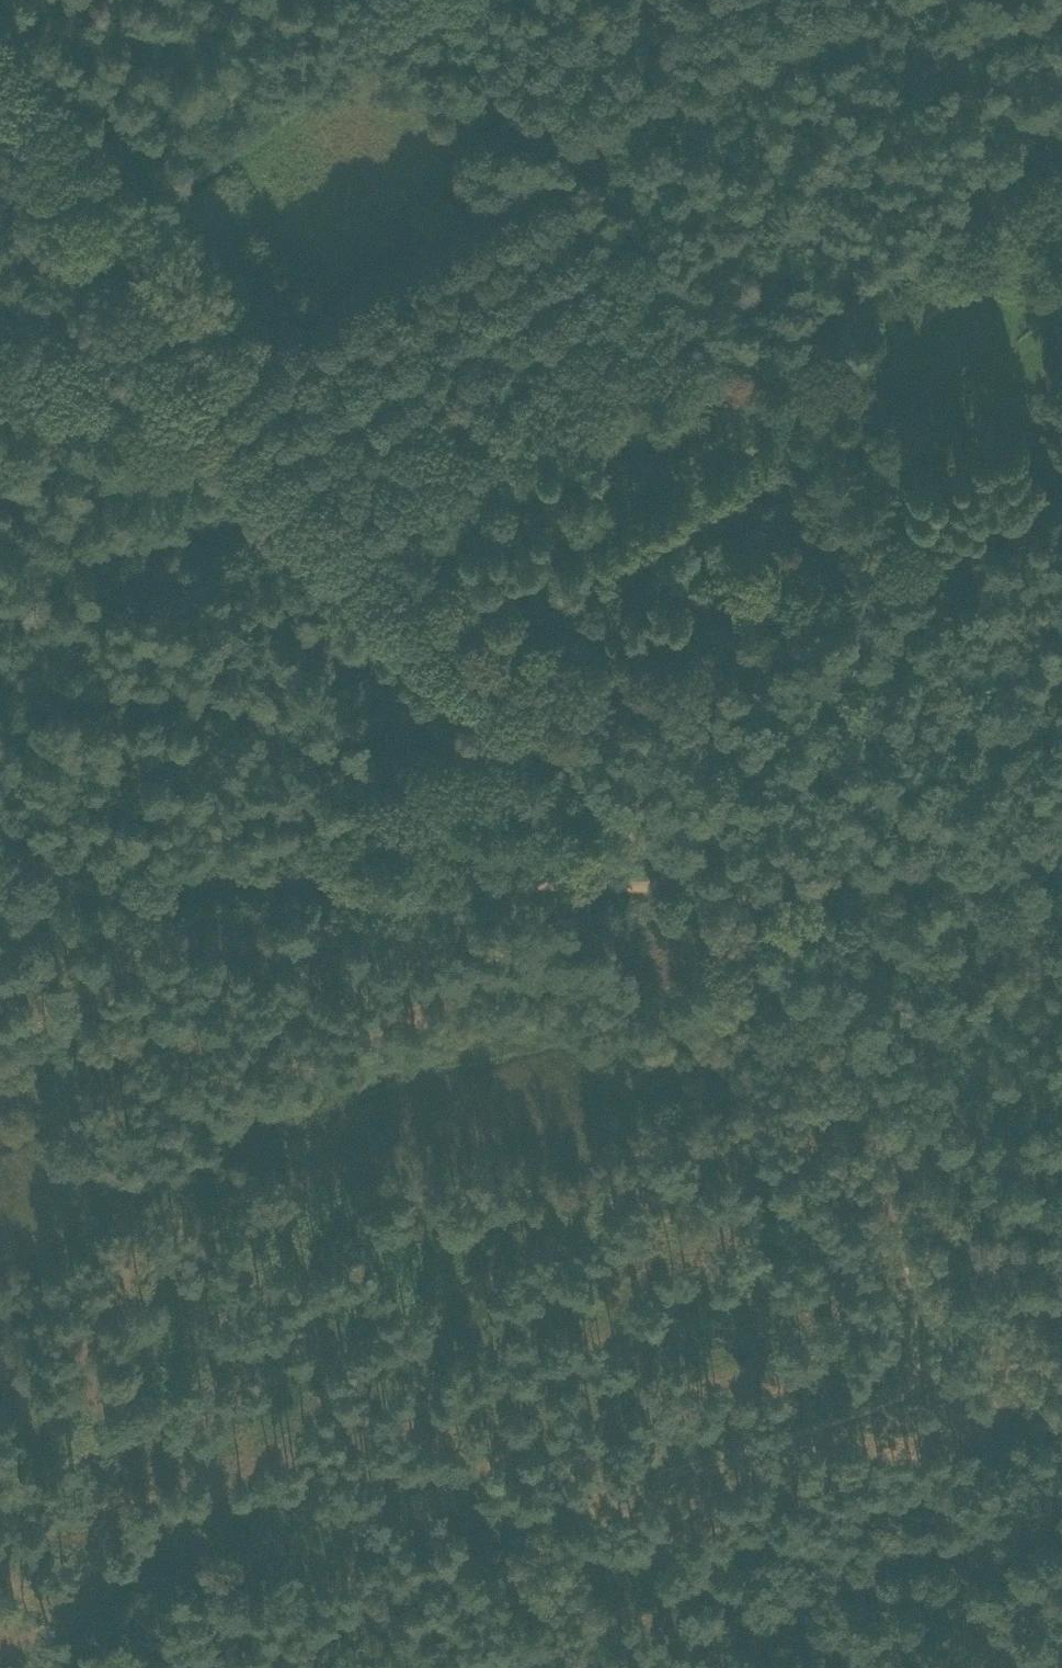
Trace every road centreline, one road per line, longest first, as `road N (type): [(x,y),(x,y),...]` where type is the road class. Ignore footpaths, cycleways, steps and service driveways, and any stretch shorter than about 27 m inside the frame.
road 1 (track): [(0,48),(179,344),(555,748)]
road 2 (track): [(0,880),(691,894)]
road 3 (track): [(1061,500),(555,748)]
road 4 (track): [(691,894),(1061,873)]
road 5 (track): [(903,1143),(691,894)]
road 6 (track): [(555,748),(264,889)]
road 7 (track): [(1061,1317),(903,1143)]
road 8 (track): [(691,894),(555,748)]
road 9 (track): [(558,1509),(579,1571),(641,1667)]
road 10 (track): [(912,1387),(1061,1322)]

